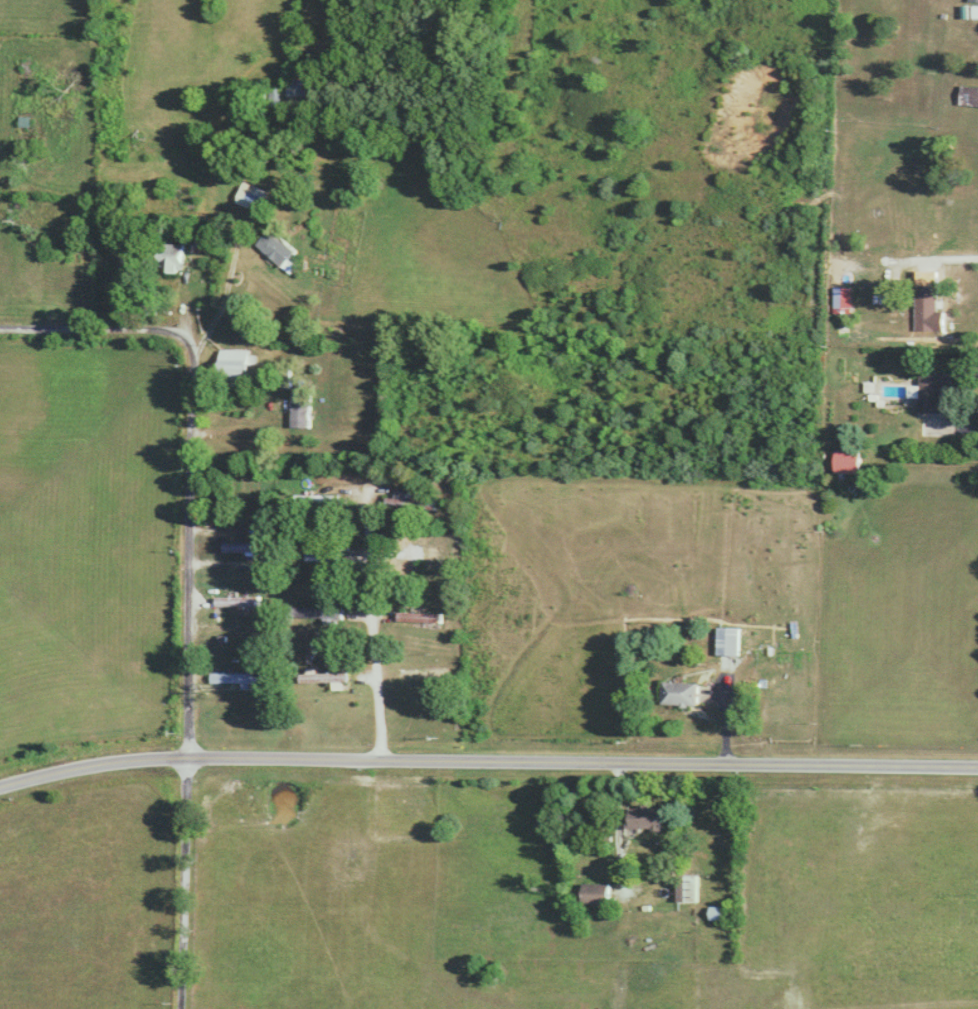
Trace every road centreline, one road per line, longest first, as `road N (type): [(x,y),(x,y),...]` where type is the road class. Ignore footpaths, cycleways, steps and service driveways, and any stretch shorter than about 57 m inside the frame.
road 1 (secondary): [(977,773),(191,762),(83,772),(0,793)]
road 2 (residential): [(191,762),(192,345),(162,334),(0,335)]
road 3 (residential): [(384,763),(368,500)]
road 4 (residential): [(183,1008),(191,762)]
road 5 (residential): [(197,362),(230,305),(244,219)]

